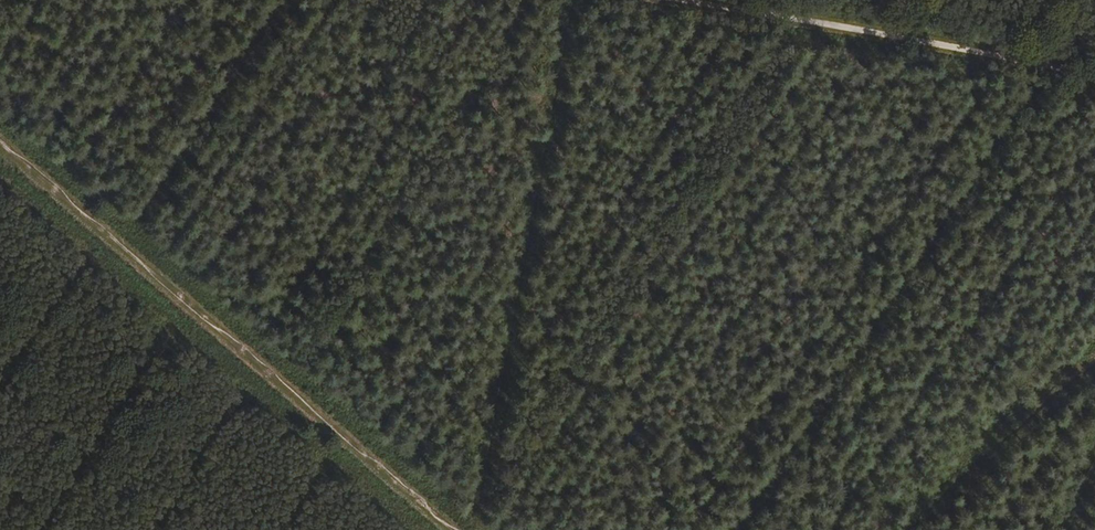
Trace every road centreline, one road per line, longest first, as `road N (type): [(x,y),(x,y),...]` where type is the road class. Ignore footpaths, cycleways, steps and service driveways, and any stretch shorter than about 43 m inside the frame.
road 1 (track): [(665,0),(1094,79)]

